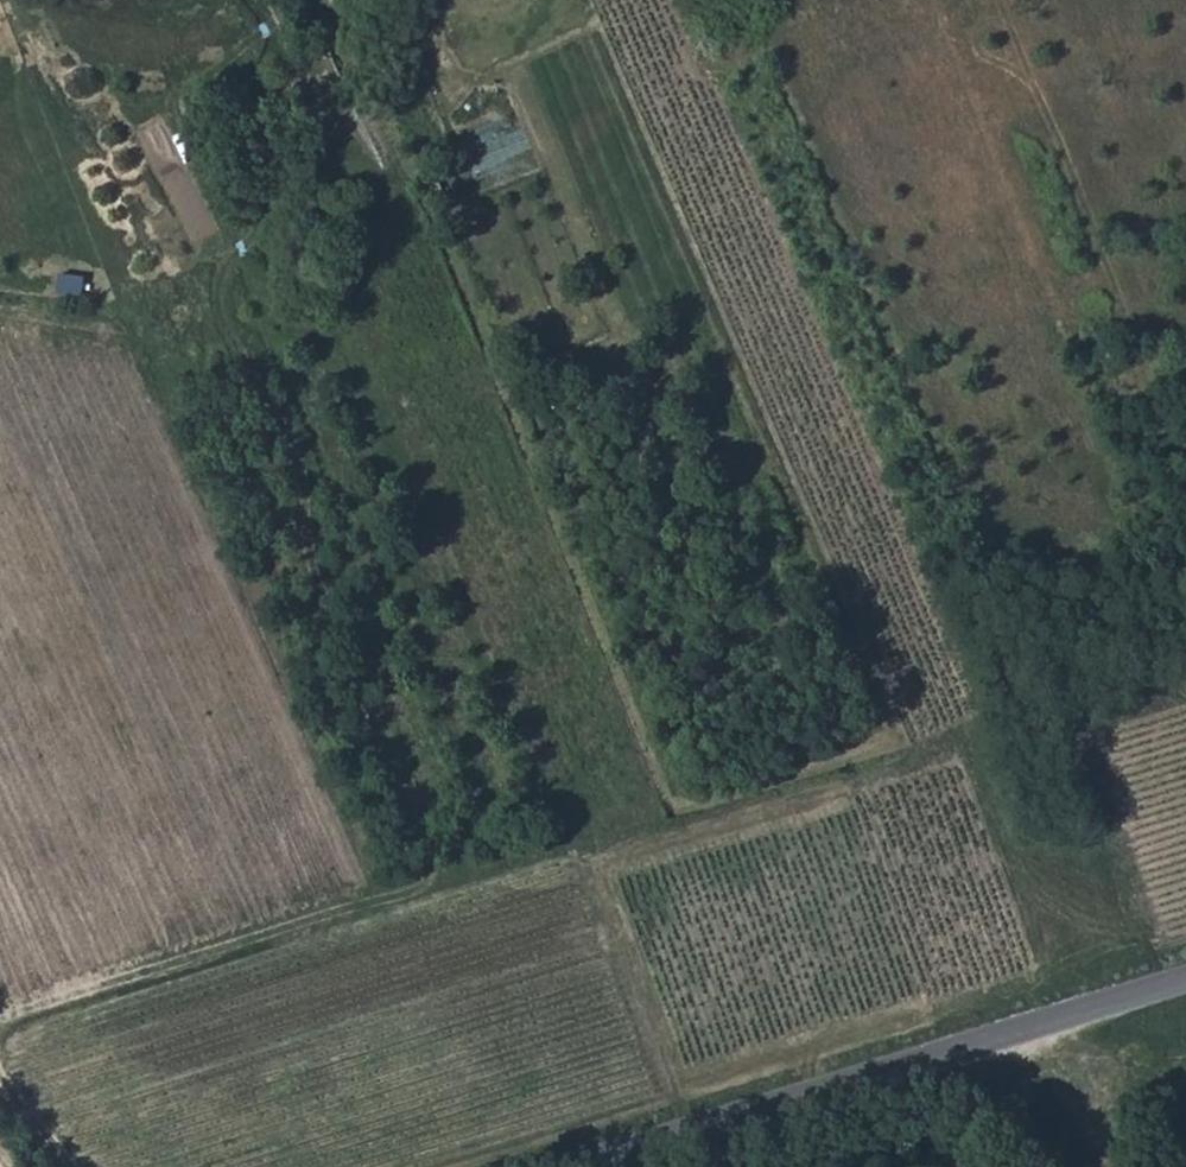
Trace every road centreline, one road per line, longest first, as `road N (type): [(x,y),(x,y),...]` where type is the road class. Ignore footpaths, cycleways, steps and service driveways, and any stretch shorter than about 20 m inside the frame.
road 1 (tertiary): [(614,1166),(1185,988)]

